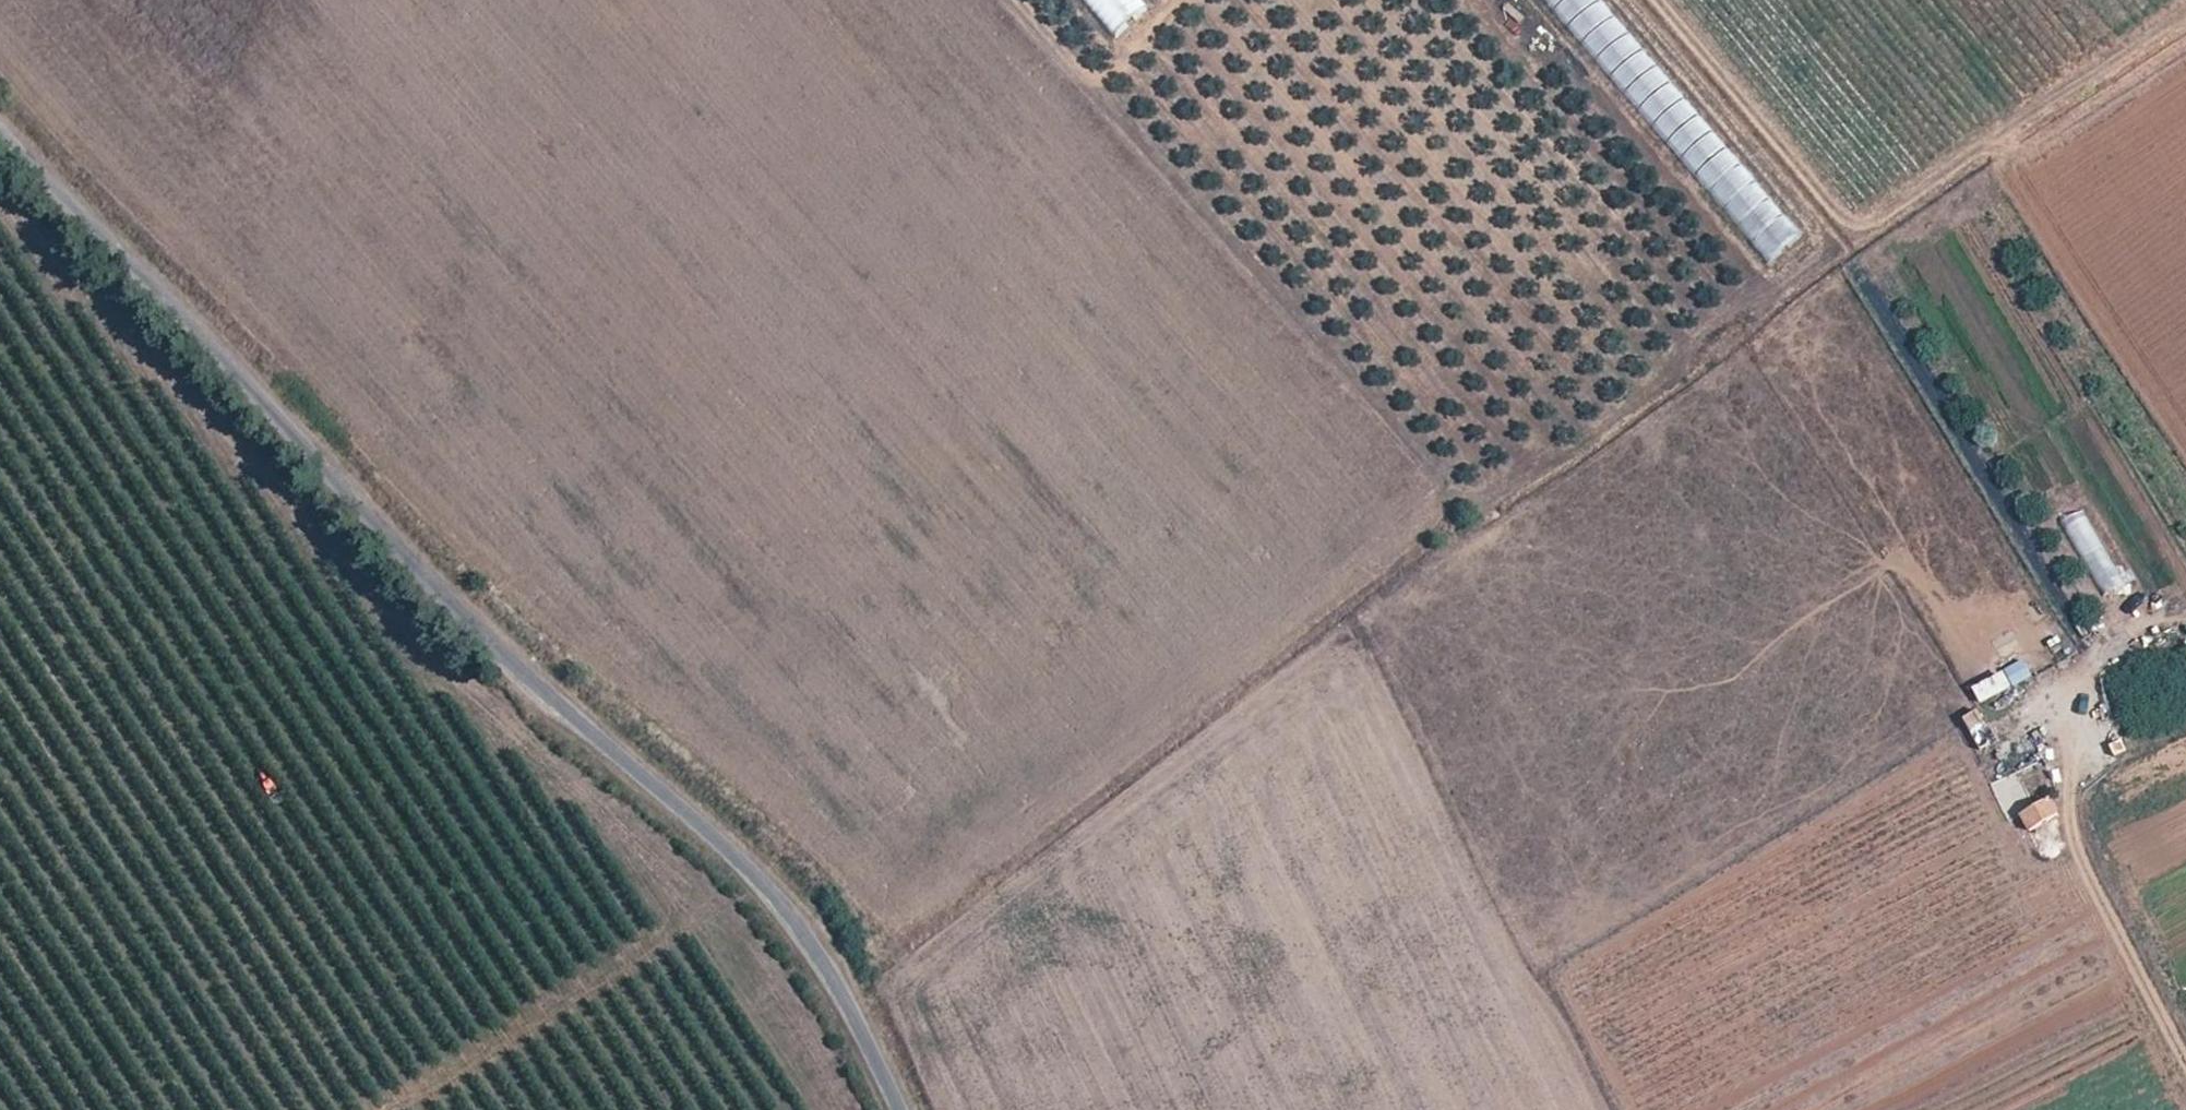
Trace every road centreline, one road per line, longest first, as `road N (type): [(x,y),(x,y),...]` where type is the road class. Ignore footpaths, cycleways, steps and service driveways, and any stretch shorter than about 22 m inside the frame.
road 1 (unclassified): [(0,134),(457,611),(783,916),(829,983),(893,1109)]

